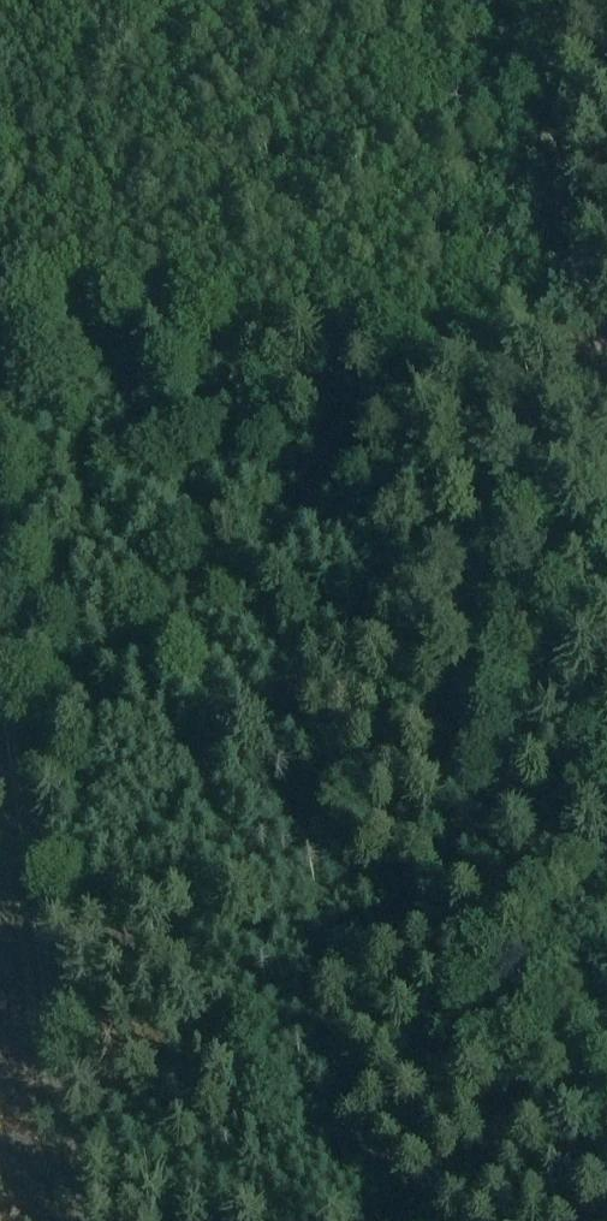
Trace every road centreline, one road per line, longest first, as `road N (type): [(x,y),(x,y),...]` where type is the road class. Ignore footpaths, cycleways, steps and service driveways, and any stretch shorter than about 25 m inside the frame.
road 1 (track): [(231,1220),(326,1033),(606,532)]
road 2 (track): [(0,294),(600,370)]
road 3 (track): [(84,1220),(0,684)]
road 4 (track): [(600,370),(513,0)]

